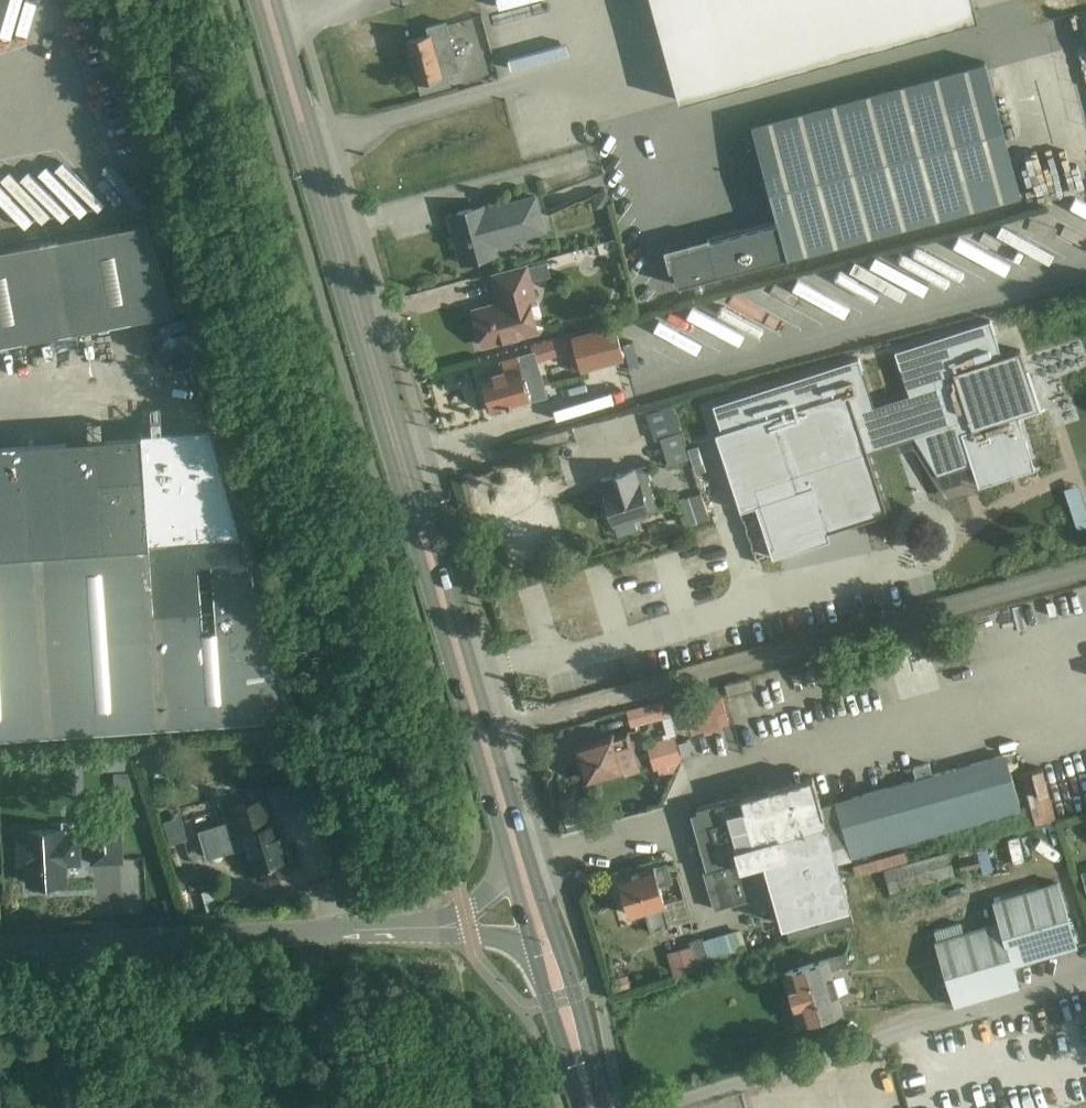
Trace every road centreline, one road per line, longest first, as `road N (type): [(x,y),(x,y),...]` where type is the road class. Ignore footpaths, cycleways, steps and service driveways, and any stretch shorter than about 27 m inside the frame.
road 1 (primary): [(603,1107),(278,0)]
road 2 (primary): [(255,0),(510,865)]
road 3 (unclassified): [(0,955),(351,930)]
road 4 (unclassified): [(351,930),(533,946)]
road 5 (unclassified): [(510,865),(465,910),(351,930)]
road 6 (primary): [(533,946),(581,1107)]

